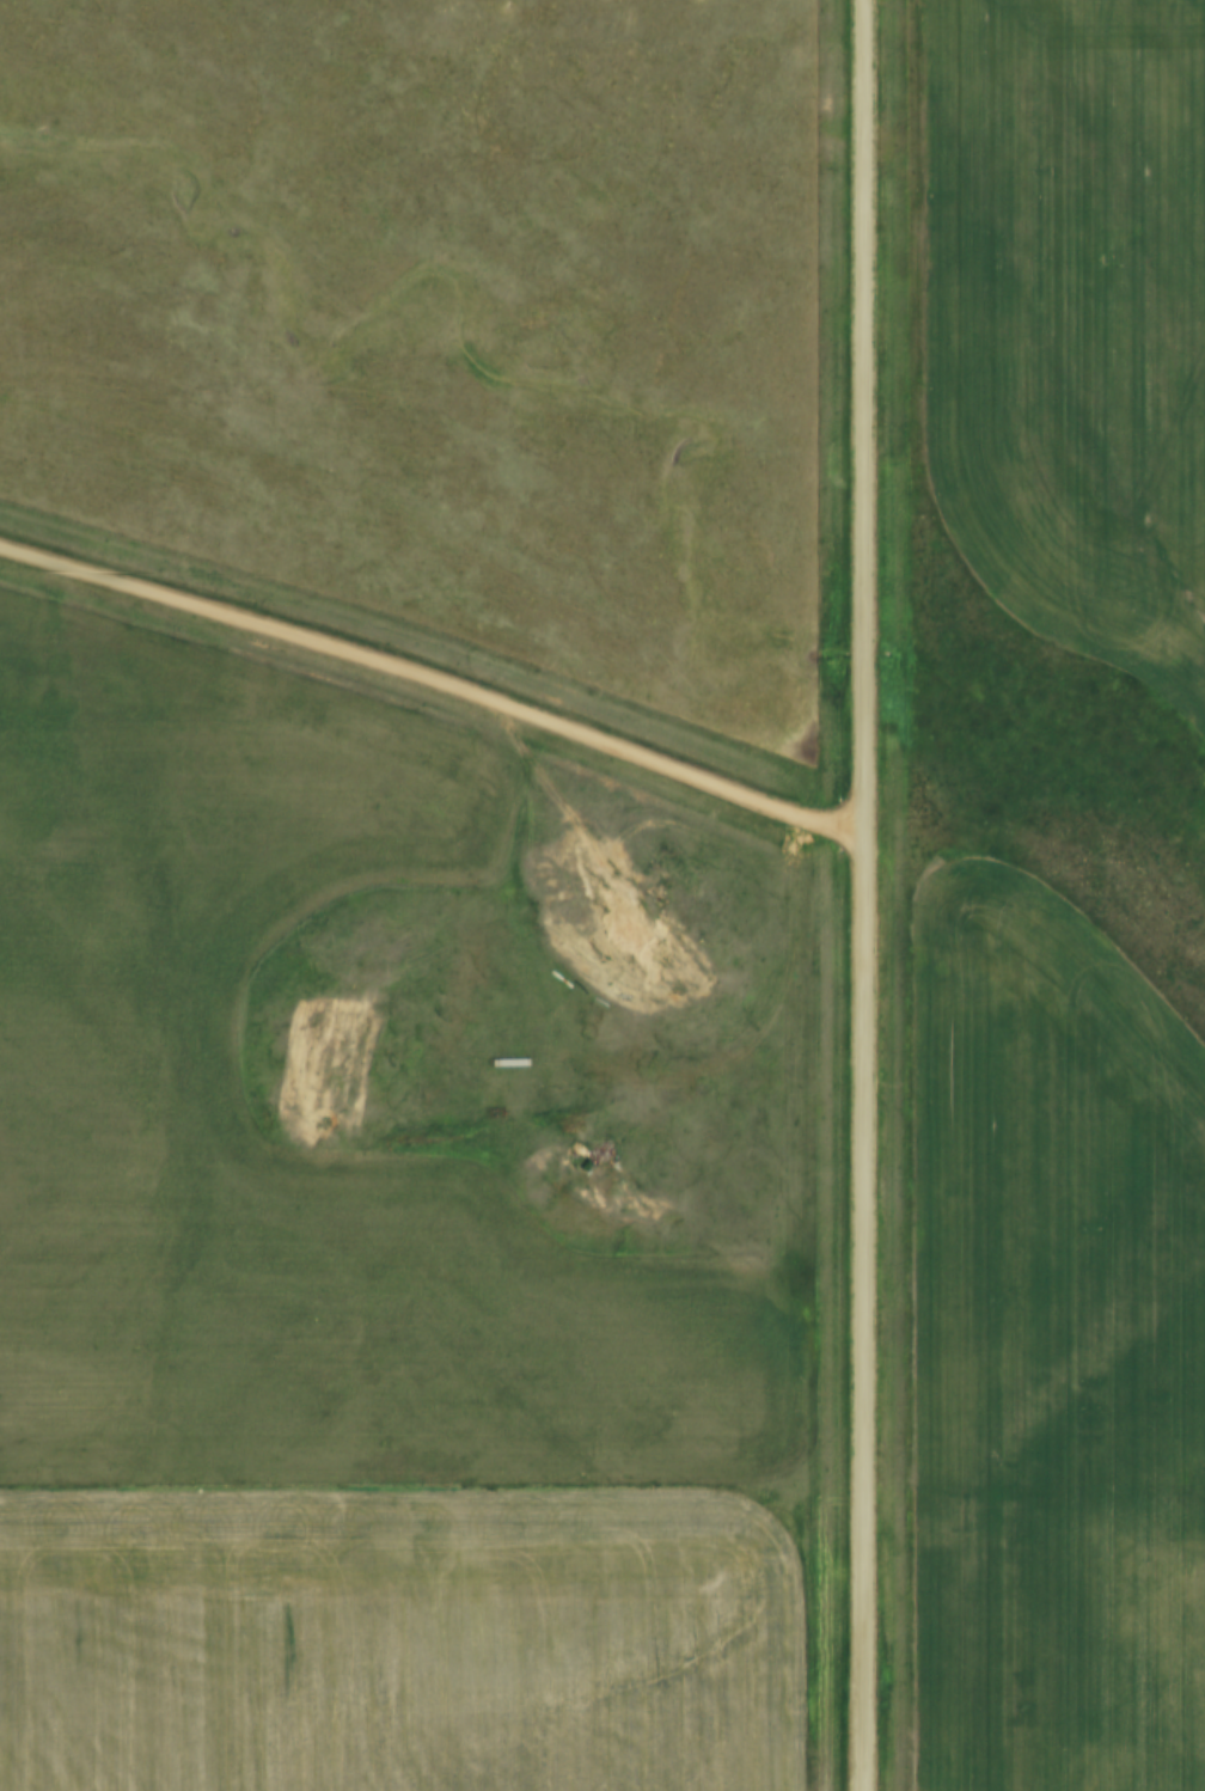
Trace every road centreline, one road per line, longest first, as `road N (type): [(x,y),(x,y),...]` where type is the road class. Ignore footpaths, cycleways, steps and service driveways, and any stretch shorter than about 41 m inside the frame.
road 1 (residential): [(864,1790),(863,0)]

